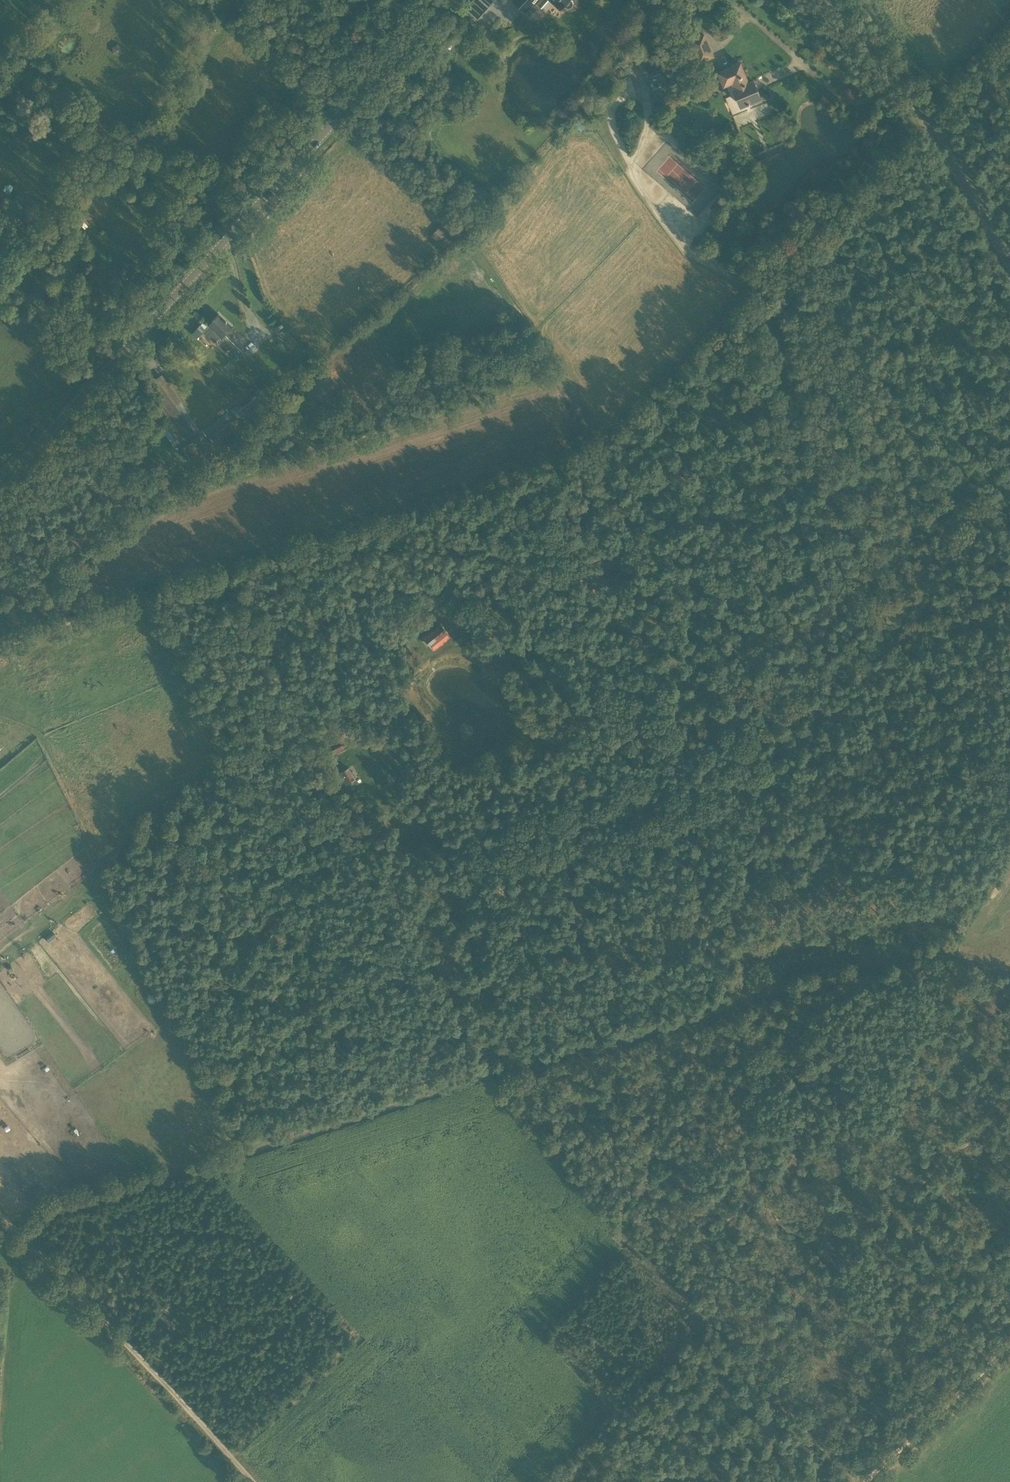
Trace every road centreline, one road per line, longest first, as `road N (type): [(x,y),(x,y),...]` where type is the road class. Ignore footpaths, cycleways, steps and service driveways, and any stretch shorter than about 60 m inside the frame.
road 1 (track): [(924,114),(590,449),(125,590),(0,636)]
road 2 (track): [(6,1219),(732,1007)]
road 3 (tertiary): [(0,509),(448,0)]
road 4 (track): [(254,1481),(6,1219)]
road 5 (unclassified): [(1009,265),(924,114),(832,0)]
road 6 (track): [(732,1007),(918,953),(1009,974)]
road 7 (track): [(866,1481),(1009,1346)]
road 8 (track): [(924,114),(1009,29)]

